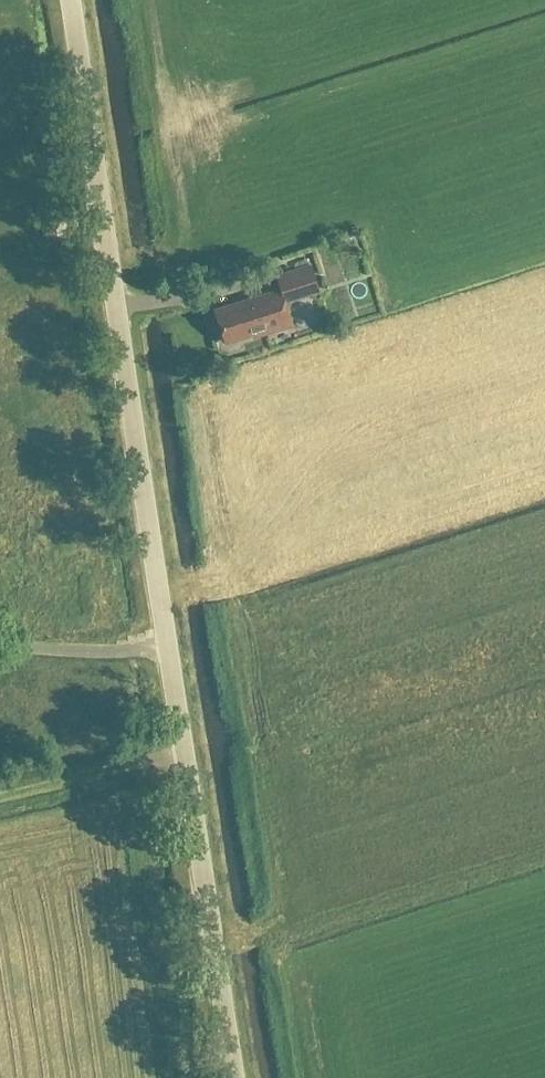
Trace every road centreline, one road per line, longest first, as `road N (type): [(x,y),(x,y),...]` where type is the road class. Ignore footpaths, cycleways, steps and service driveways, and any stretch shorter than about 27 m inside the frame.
road 1 (unclassified): [(235,1077),(70,0)]

